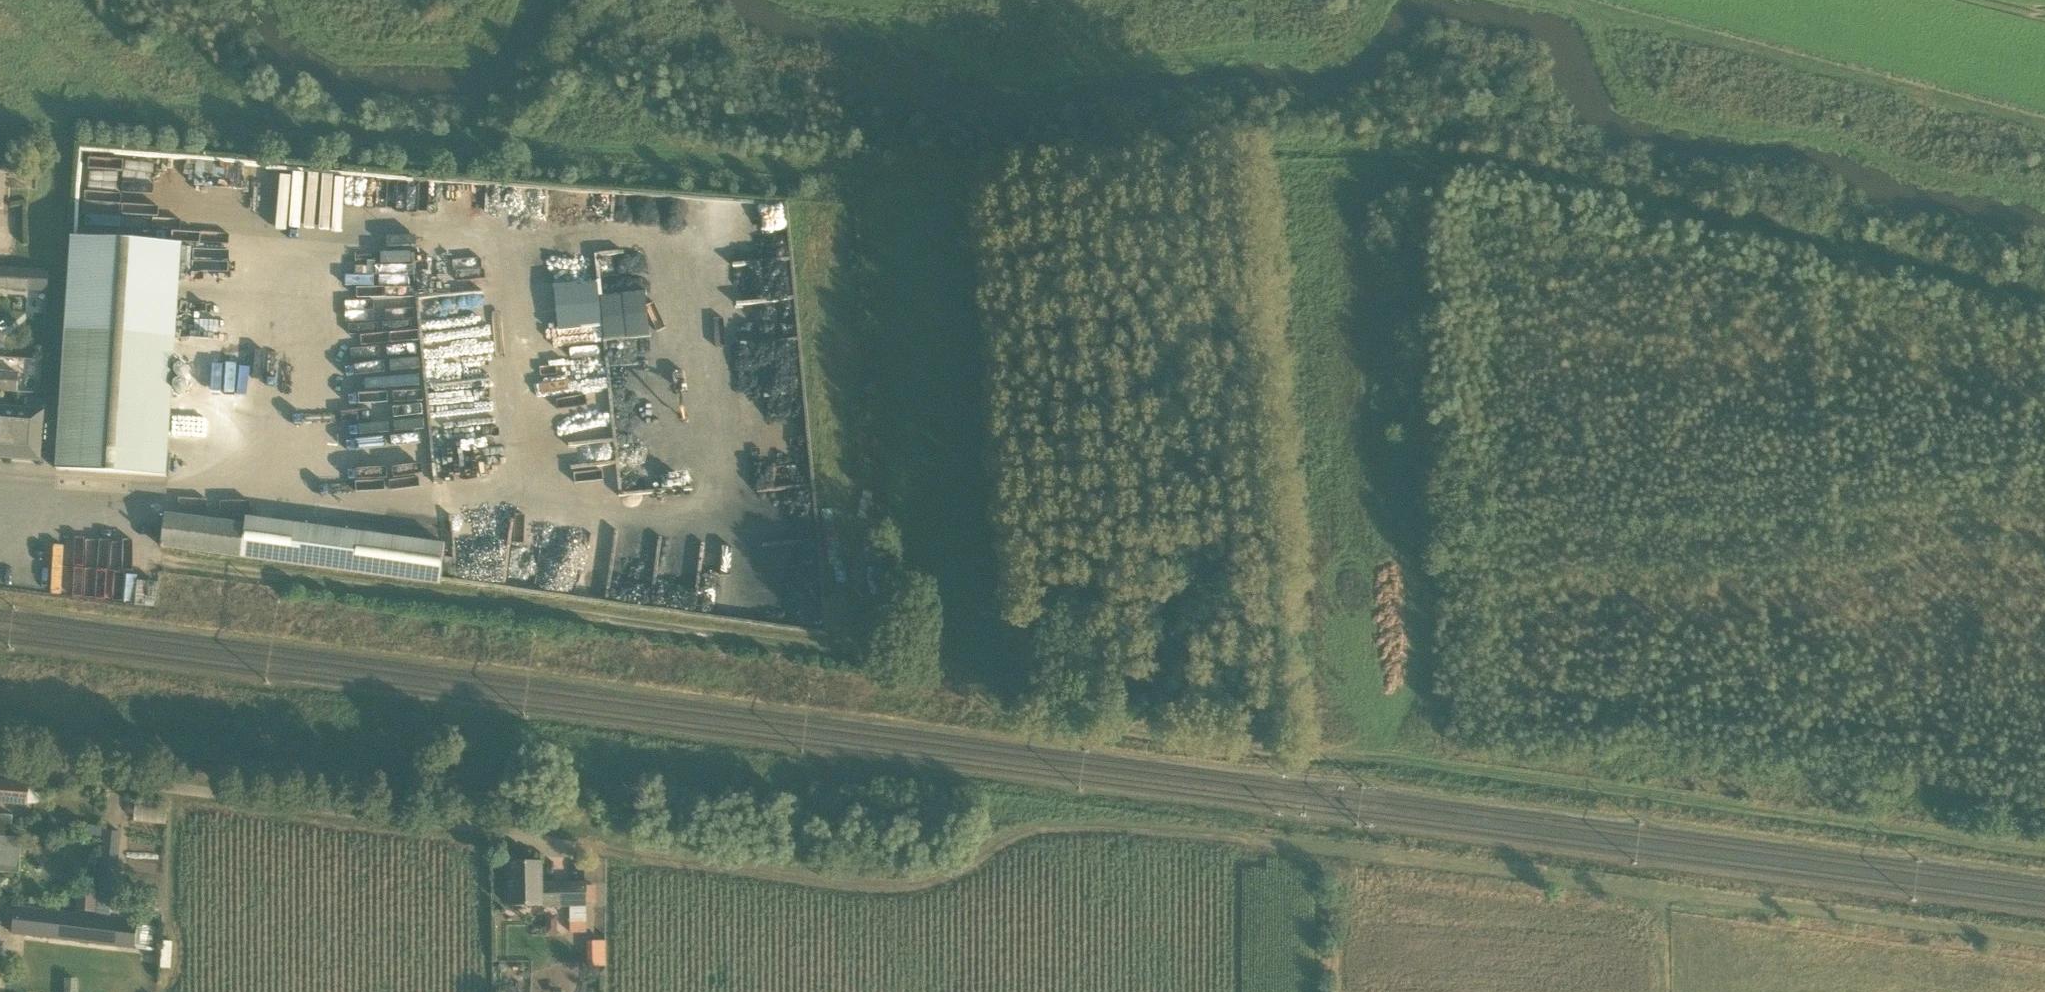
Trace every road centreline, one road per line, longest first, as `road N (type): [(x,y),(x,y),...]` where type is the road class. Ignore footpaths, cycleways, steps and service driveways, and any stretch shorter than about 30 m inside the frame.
road 1 (residential): [(559,844),(495,827),(0,765)]

